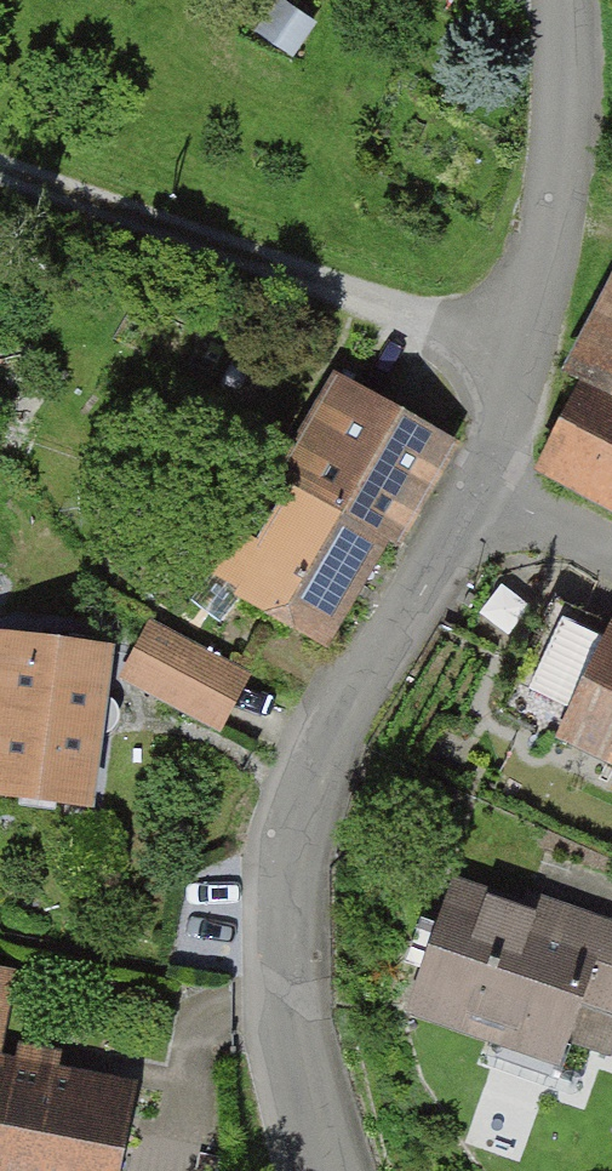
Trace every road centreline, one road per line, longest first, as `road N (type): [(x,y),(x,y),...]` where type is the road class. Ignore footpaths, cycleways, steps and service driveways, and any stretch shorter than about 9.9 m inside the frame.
road 1 (unclassified): [(332,1170),(305,1084),(288,891),(306,786),(352,680),(468,487)]
road 2 (track): [(525,349),(0,169)]
road 3 (unclassified): [(468,487),(525,349),(553,239),(564,0)]
road 4 (residential): [(468,487),(611,562)]

